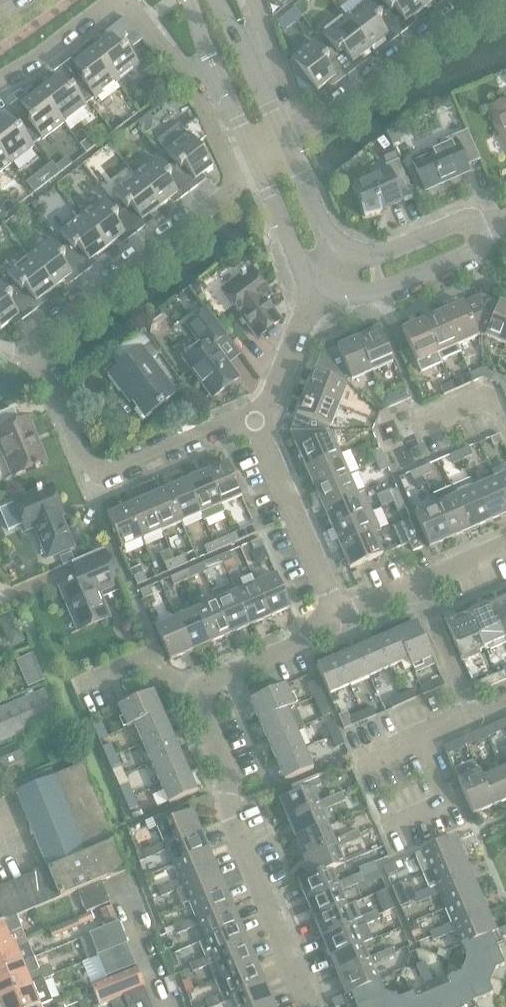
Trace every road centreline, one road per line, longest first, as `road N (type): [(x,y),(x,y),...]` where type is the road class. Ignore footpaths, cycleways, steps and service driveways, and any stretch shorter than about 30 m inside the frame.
road 1 (residential): [(256,421),(234,421),(102,474),(86,464),(25,352),(234,177)]
road 2 (residential): [(309,1006),(228,813),(229,769),(195,683),(301,638),(335,611)]
road 3 (residential): [(303,121),(327,120),(483,0)]
road 4 (residential): [(124,0),(183,69),(234,177)]
road 5 (residential): [(335,611),(256,421)]
road 6 (residential): [(323,278),(350,293),(373,293),(505,229)]
road 7 (residential): [(335,611),(505,541)]
road 8 (residential): [(187,0),(257,160)]
road 9 (residential): [(505,213),(370,250),(342,244)]
road 10 (residential): [(256,421),(323,278)]
road 11 (residential): [(283,138),(218,0)]
road 12 (residential): [(0,83),(117,0)]
road 13 (residential): [(257,160),(293,242),(323,278)]
road 14 (residential): [(303,121),(257,0)]
road 15 (residential): [(342,244),(321,221),(283,138)]

